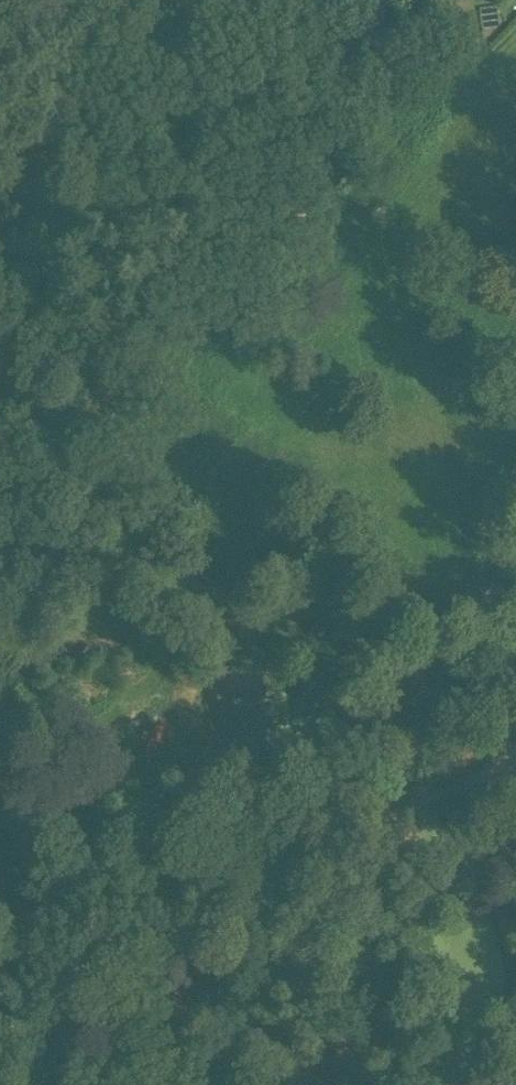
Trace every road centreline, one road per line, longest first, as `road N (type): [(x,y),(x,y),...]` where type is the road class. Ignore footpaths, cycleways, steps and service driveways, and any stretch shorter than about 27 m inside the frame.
road 1 (track): [(515,745),(484,776),(375,824),(367,837),(345,982),(267,1038),(246,1084)]

